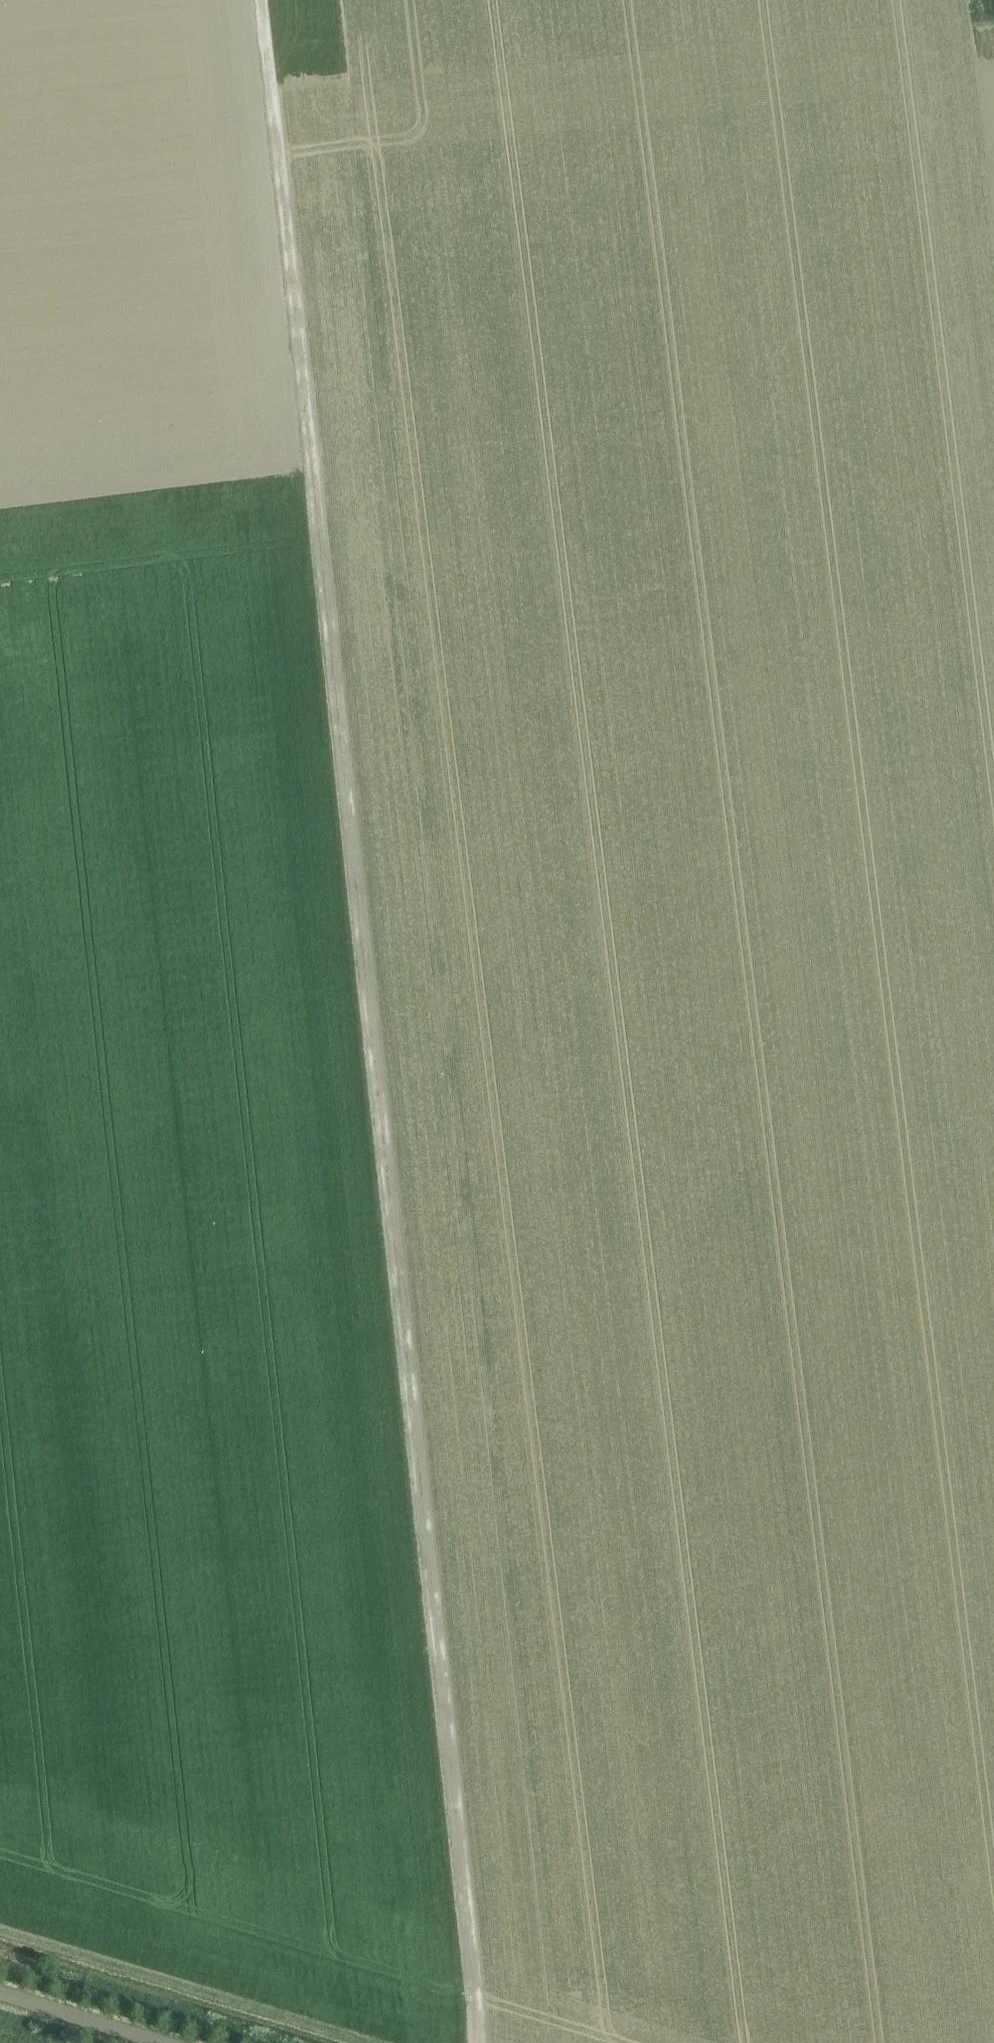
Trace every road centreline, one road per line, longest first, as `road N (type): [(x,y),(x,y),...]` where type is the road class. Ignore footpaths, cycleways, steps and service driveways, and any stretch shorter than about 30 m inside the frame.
road 1 (track): [(168,2042),(0,1991)]

